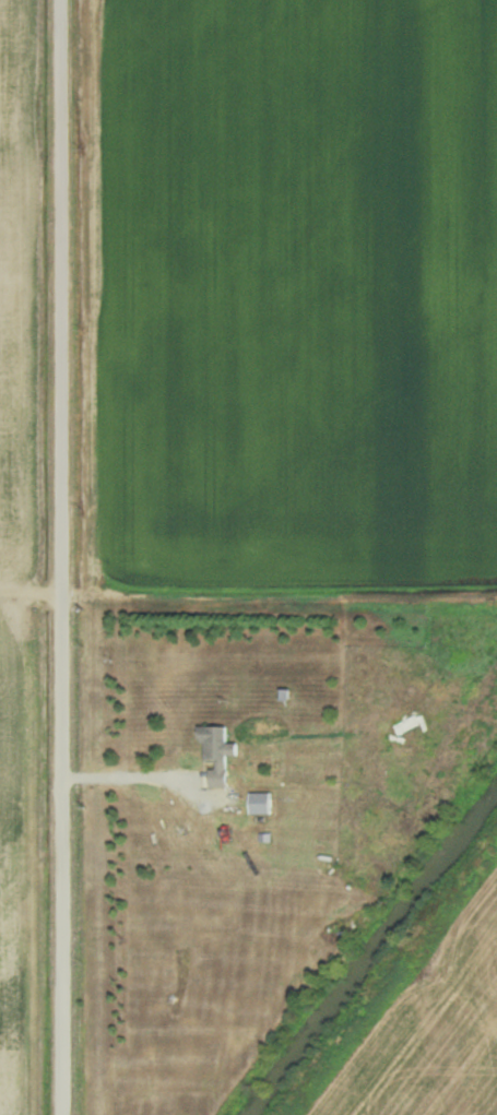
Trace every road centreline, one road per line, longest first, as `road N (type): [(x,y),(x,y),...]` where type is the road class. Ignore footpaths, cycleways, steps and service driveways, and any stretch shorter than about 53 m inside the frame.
road 1 (tertiary): [(61,1114),(61,0)]

